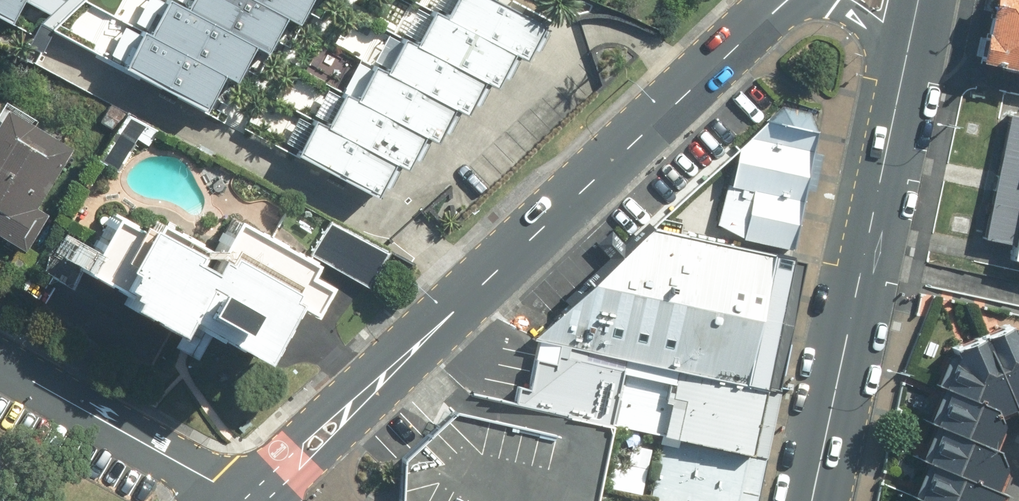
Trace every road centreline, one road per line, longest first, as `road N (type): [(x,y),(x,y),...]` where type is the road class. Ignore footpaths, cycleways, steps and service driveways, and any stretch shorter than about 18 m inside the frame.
road 1 (secondary): [(787,0),(255,500)]
road 2 (secondary): [(904,68),(811,500)]
road 3 (residential): [(245,500),(0,364)]

